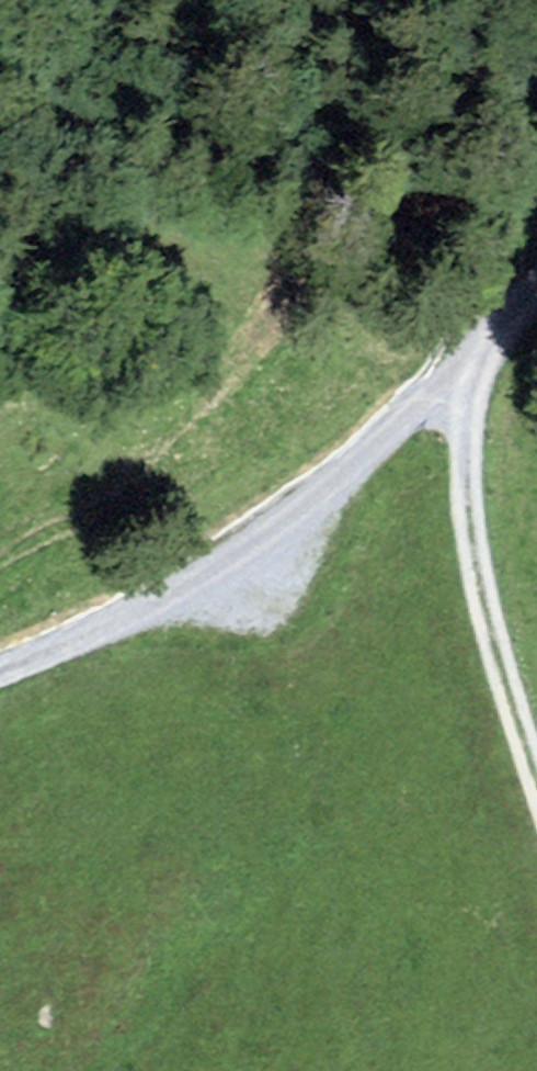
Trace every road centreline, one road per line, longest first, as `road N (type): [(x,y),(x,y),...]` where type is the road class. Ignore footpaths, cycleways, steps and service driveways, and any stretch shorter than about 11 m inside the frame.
road 1 (track): [(0,669),(132,610),(299,507),(467,361)]
road 2 (track): [(467,361),(467,484),(486,596),(536,763)]

